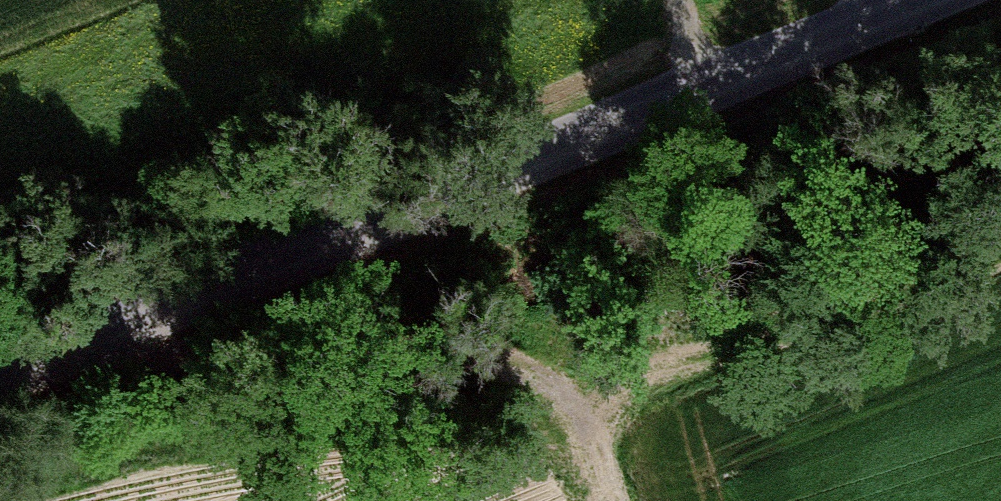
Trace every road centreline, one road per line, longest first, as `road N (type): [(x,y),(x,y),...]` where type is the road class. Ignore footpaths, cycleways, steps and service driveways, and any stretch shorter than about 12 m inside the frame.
road 1 (tertiary): [(899,0),(0,365)]
road 2 (track): [(38,349),(134,361),(460,353),(537,375),(593,441),(612,500)]

